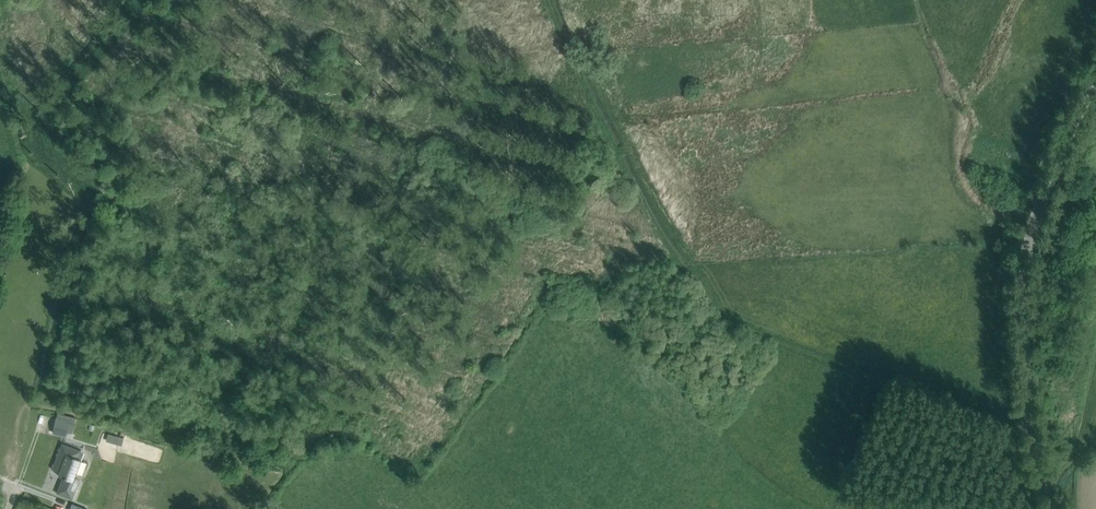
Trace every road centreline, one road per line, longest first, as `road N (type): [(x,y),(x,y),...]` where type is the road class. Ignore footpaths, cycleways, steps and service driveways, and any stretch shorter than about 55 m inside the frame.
road 1 (unclassified): [(1095,82),(1027,236),(1033,440),(1041,479),(1059,508)]

